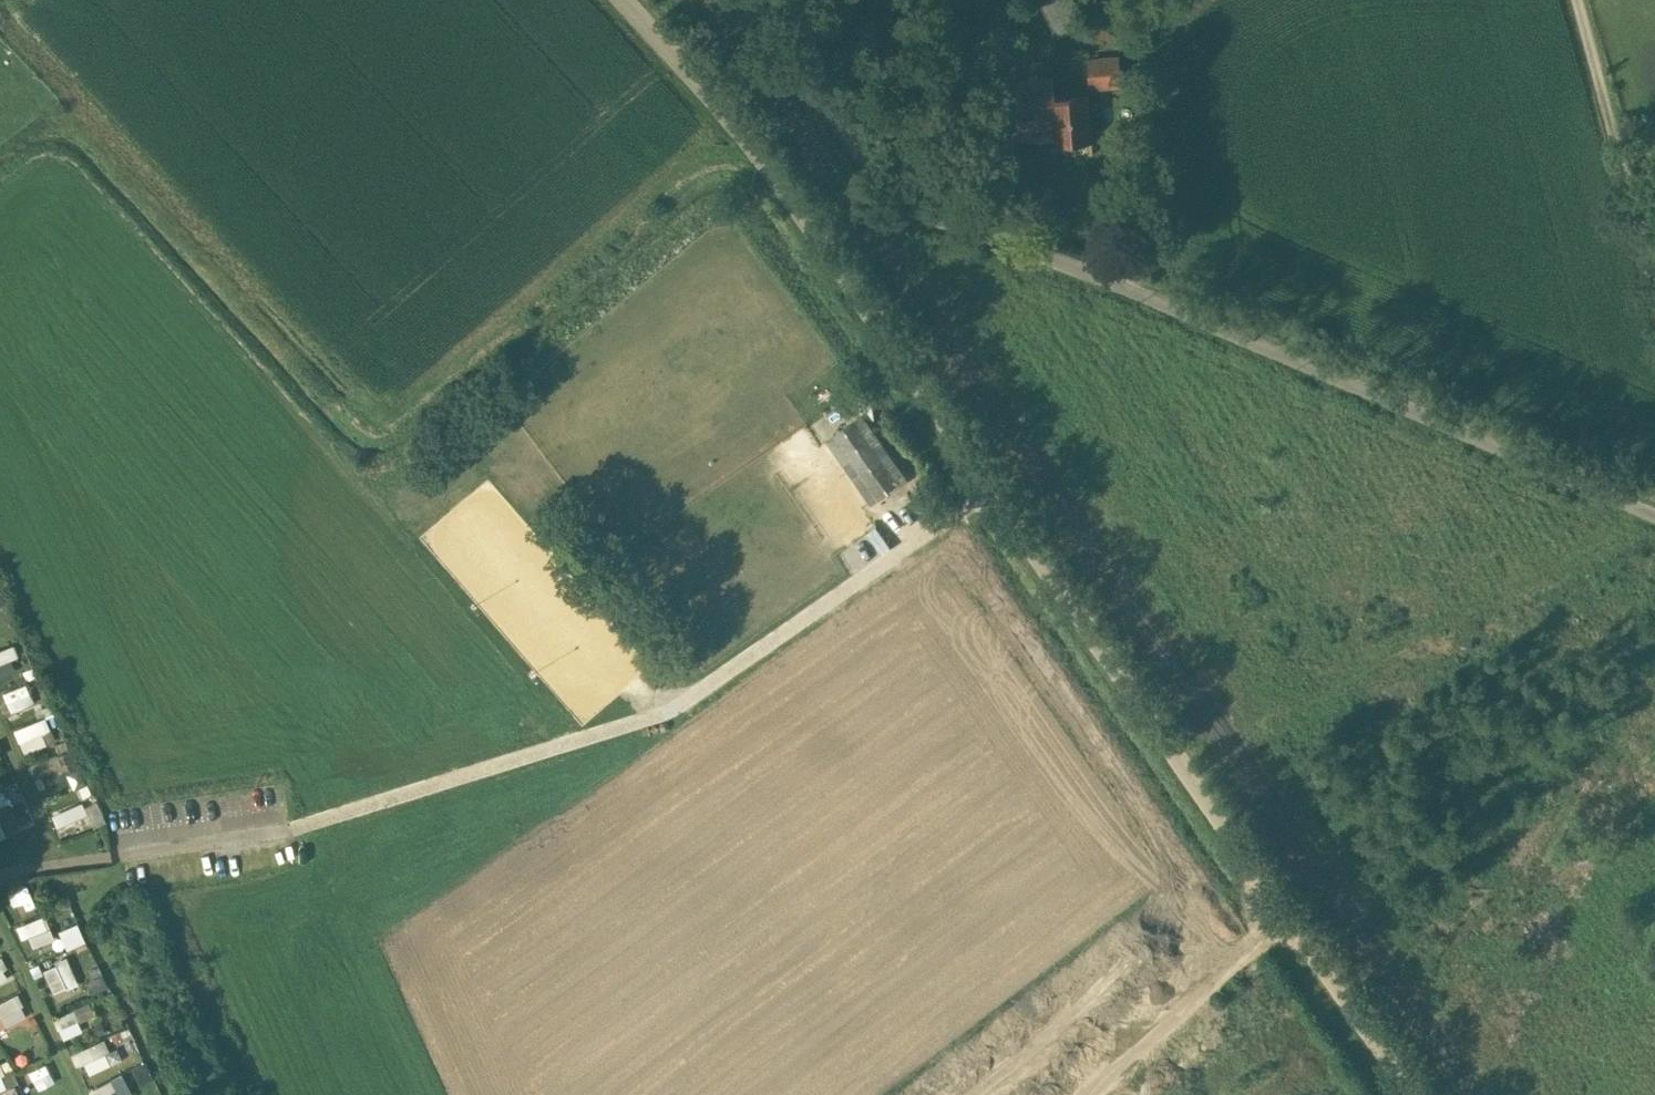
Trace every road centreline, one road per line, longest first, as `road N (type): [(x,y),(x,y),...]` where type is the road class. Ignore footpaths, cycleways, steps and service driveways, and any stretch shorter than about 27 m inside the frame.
road 1 (unclassified): [(623,0),(763,161),(1413,1094)]
road 2 (unclassified): [(1654,515),(1027,247),(905,204),(881,182),(755,0)]
road 3 (track): [(1654,284),(1577,0)]
road 4 (track): [(1292,917),(1072,1094)]

